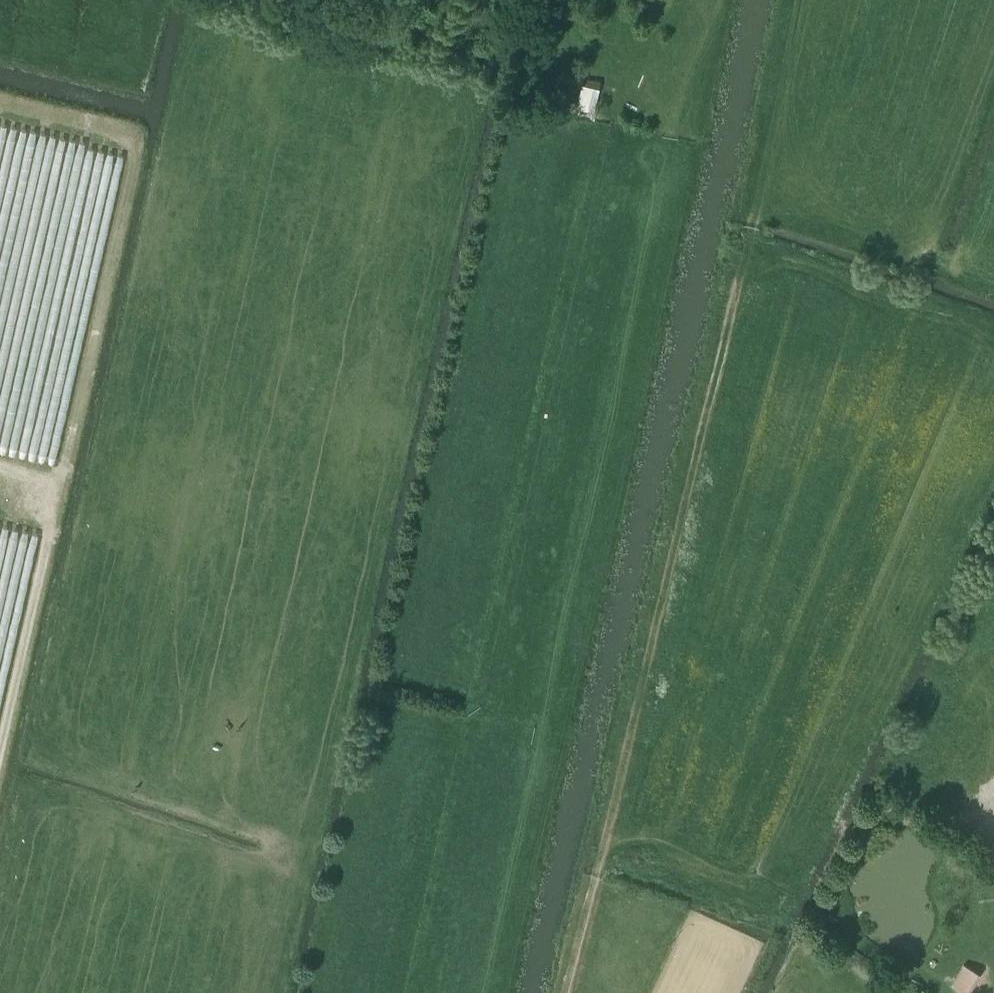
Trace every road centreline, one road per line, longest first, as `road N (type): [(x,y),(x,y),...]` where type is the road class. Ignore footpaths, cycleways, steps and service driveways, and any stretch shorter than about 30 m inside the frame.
road 1 (track): [(570,992),(764,175)]

